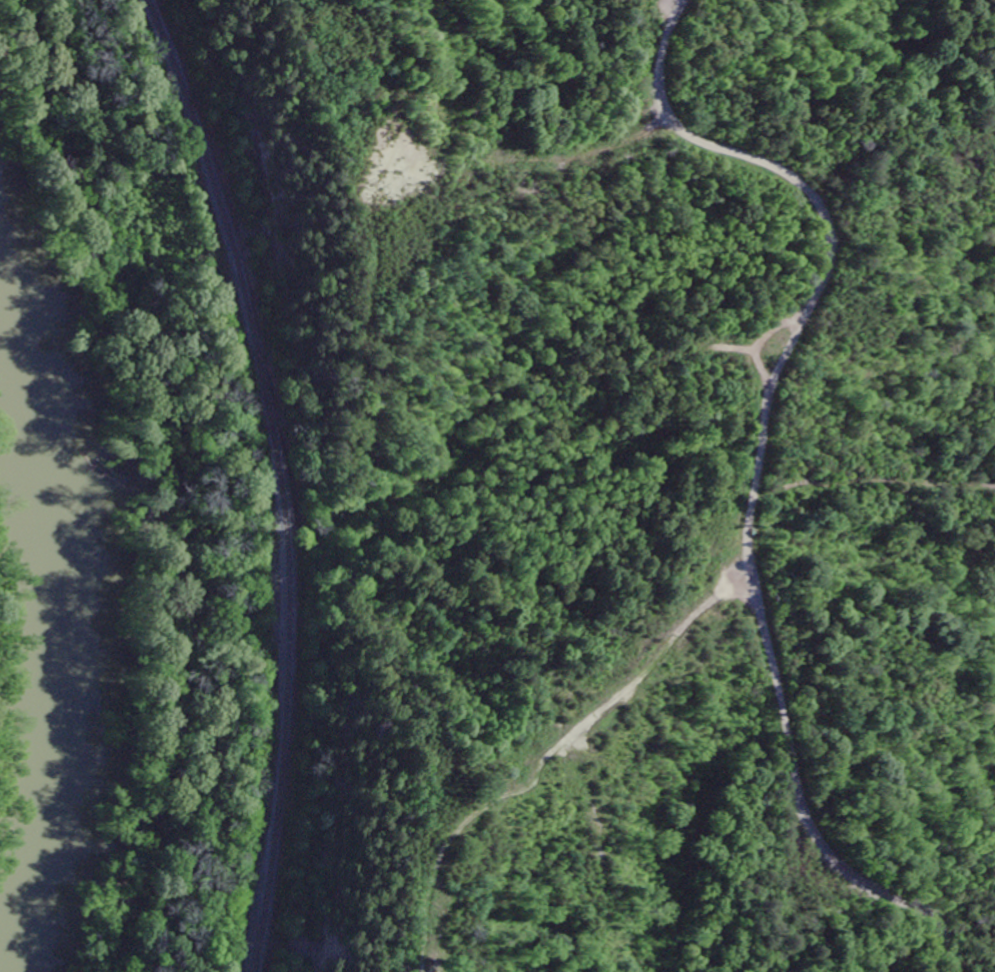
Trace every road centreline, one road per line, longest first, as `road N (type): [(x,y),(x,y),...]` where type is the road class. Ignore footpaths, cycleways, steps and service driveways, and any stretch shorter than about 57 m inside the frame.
road 1 (residential): [(957,971),(941,926),(849,872),(800,801),(750,515),(770,392),(831,247),(813,198),(793,180),(695,142),(669,114),(663,50),(687,0)]

